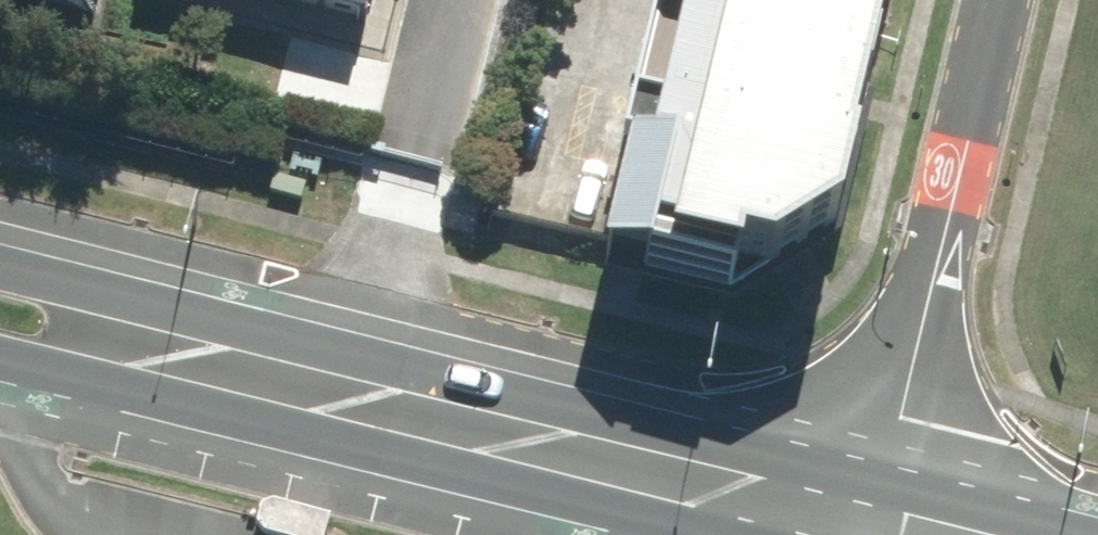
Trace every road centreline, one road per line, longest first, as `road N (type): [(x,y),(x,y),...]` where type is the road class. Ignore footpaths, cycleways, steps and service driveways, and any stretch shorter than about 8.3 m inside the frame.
road 1 (secondary): [(0,256),(885,480)]
road 2 (secondary): [(760,534),(0,351)]
road 3 (residential): [(885,480),(996,0)]
road 4 (secondary): [(885,480),(1097,534)]

